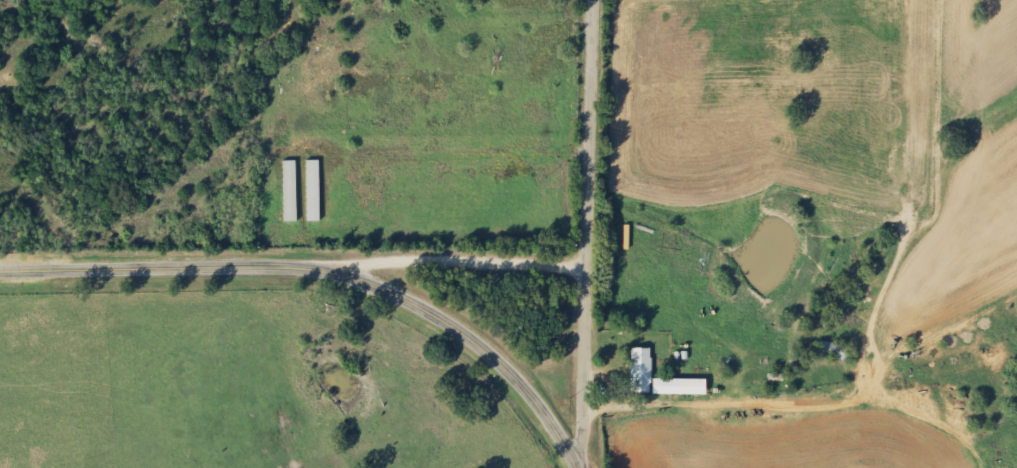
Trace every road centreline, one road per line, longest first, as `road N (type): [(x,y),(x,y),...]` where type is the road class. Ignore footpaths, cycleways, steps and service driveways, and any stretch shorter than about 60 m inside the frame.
road 1 (secondary): [(577,467),(502,364),(458,329),(364,281),(280,266),(0,273)]
road 2 (residential): [(583,467),(591,0)]
road 3 (residential): [(331,271),(393,257),(588,258)]

